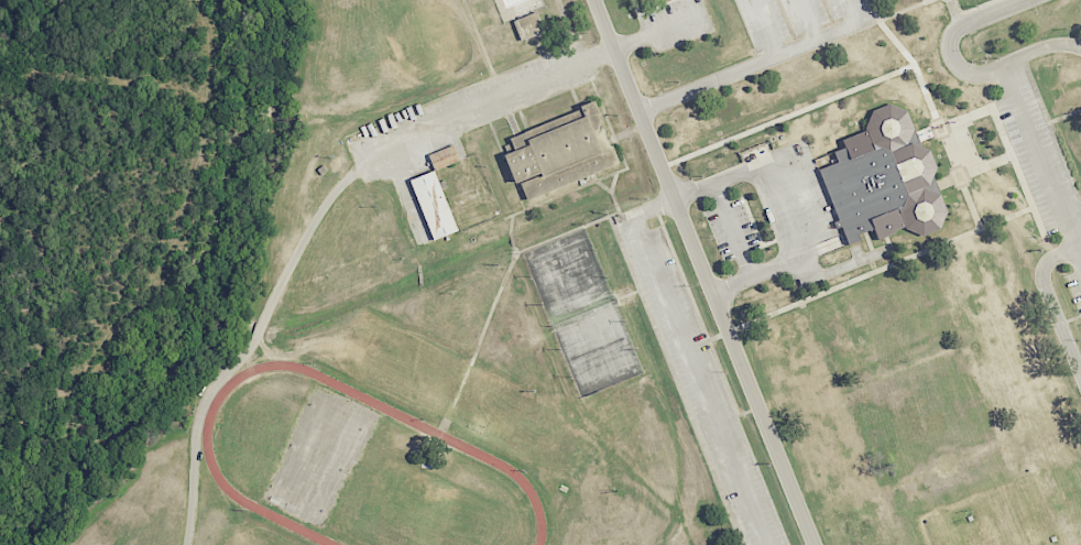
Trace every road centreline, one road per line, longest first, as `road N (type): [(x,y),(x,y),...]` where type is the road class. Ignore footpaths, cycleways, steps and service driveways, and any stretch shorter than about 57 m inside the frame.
road 1 (residential): [(816,544),(597,0)]

